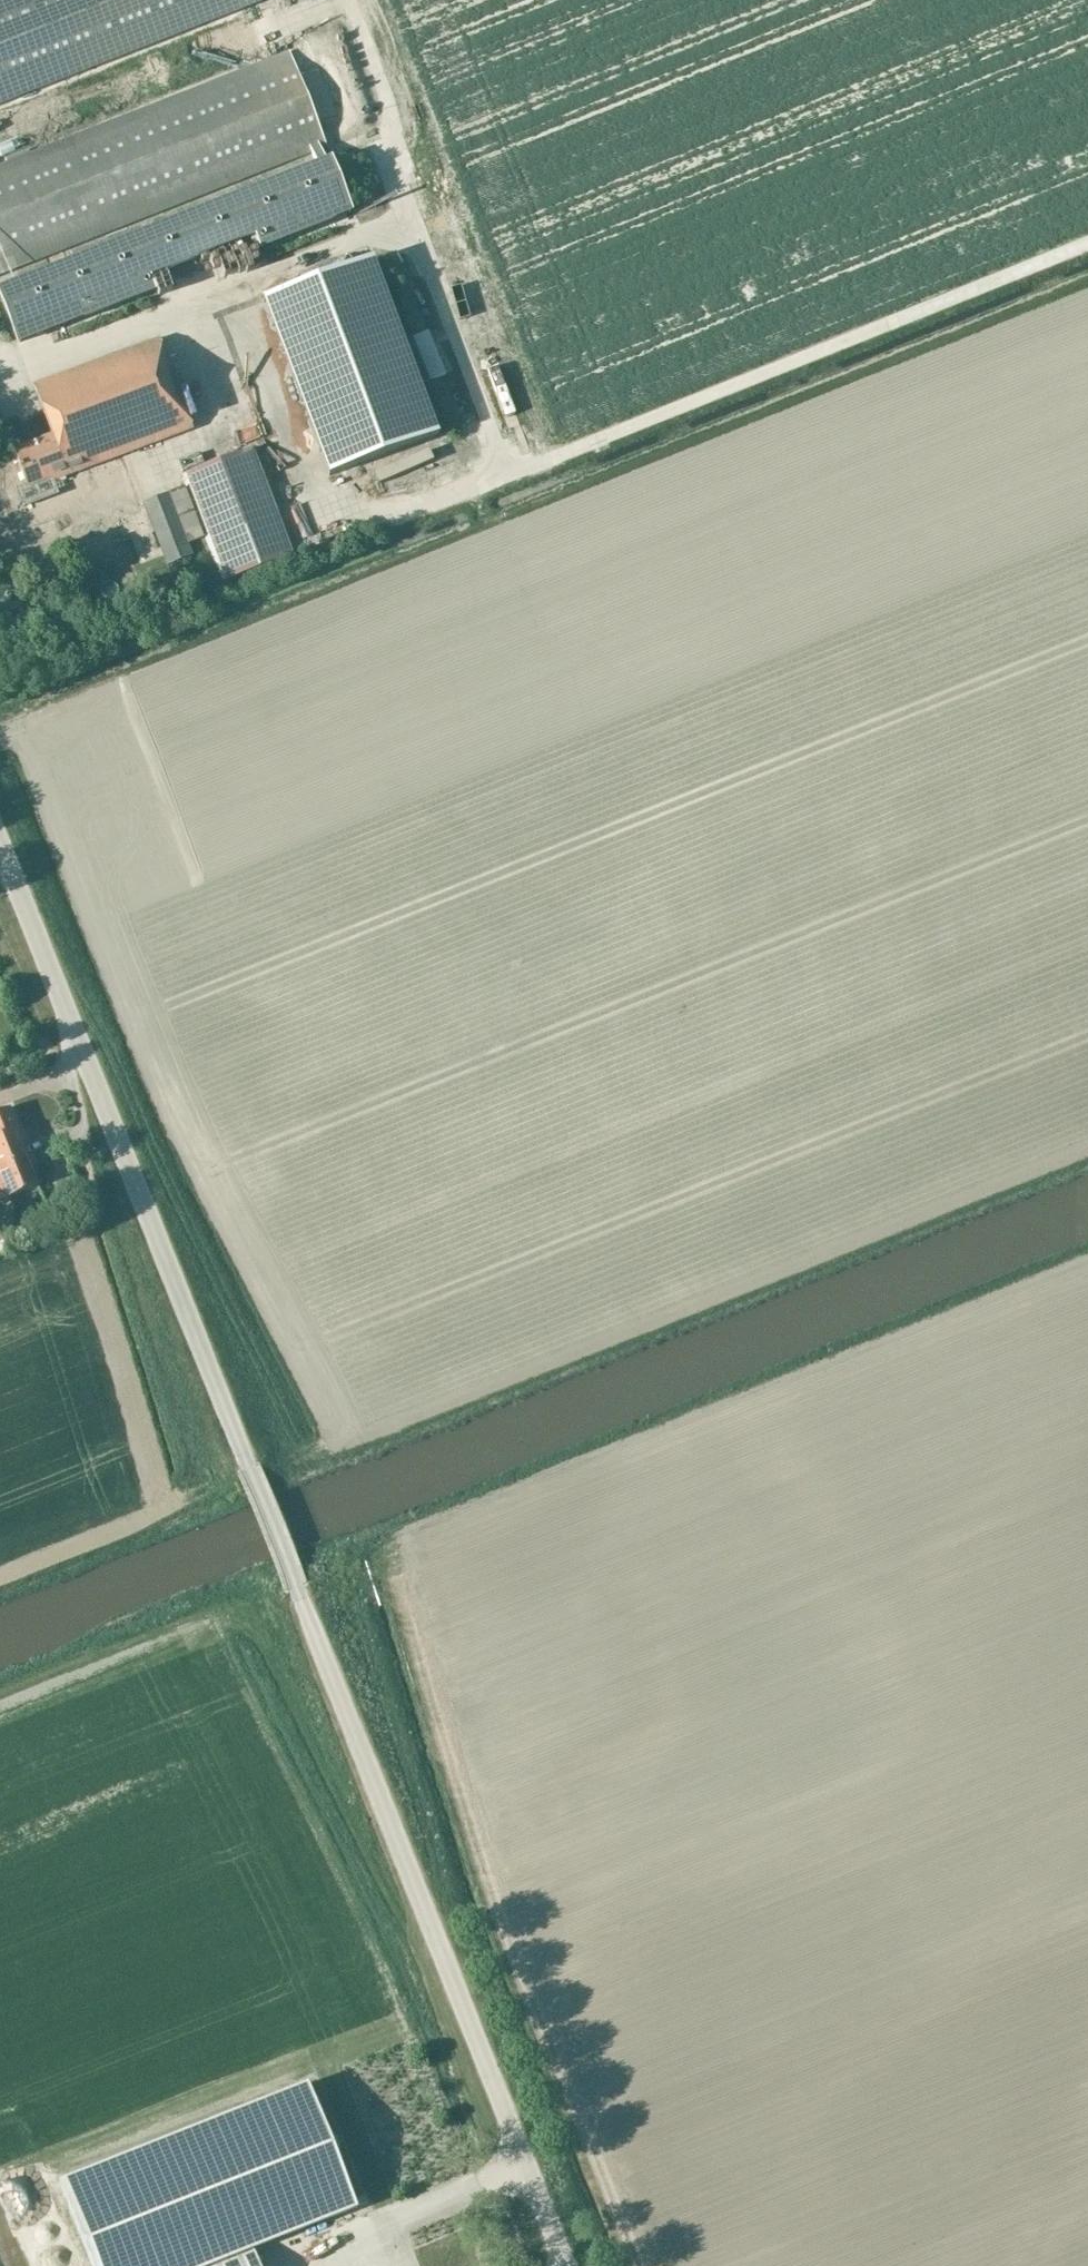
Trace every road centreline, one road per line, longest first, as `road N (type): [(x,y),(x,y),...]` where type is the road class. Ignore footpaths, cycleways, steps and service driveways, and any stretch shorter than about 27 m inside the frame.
road 1 (unclassified): [(570,2265),(0,843)]
road 2 (track): [(1087,245),(409,513),(369,509),(299,476)]
road 3 (track): [(348,0),(393,122),(400,191),(507,478)]

